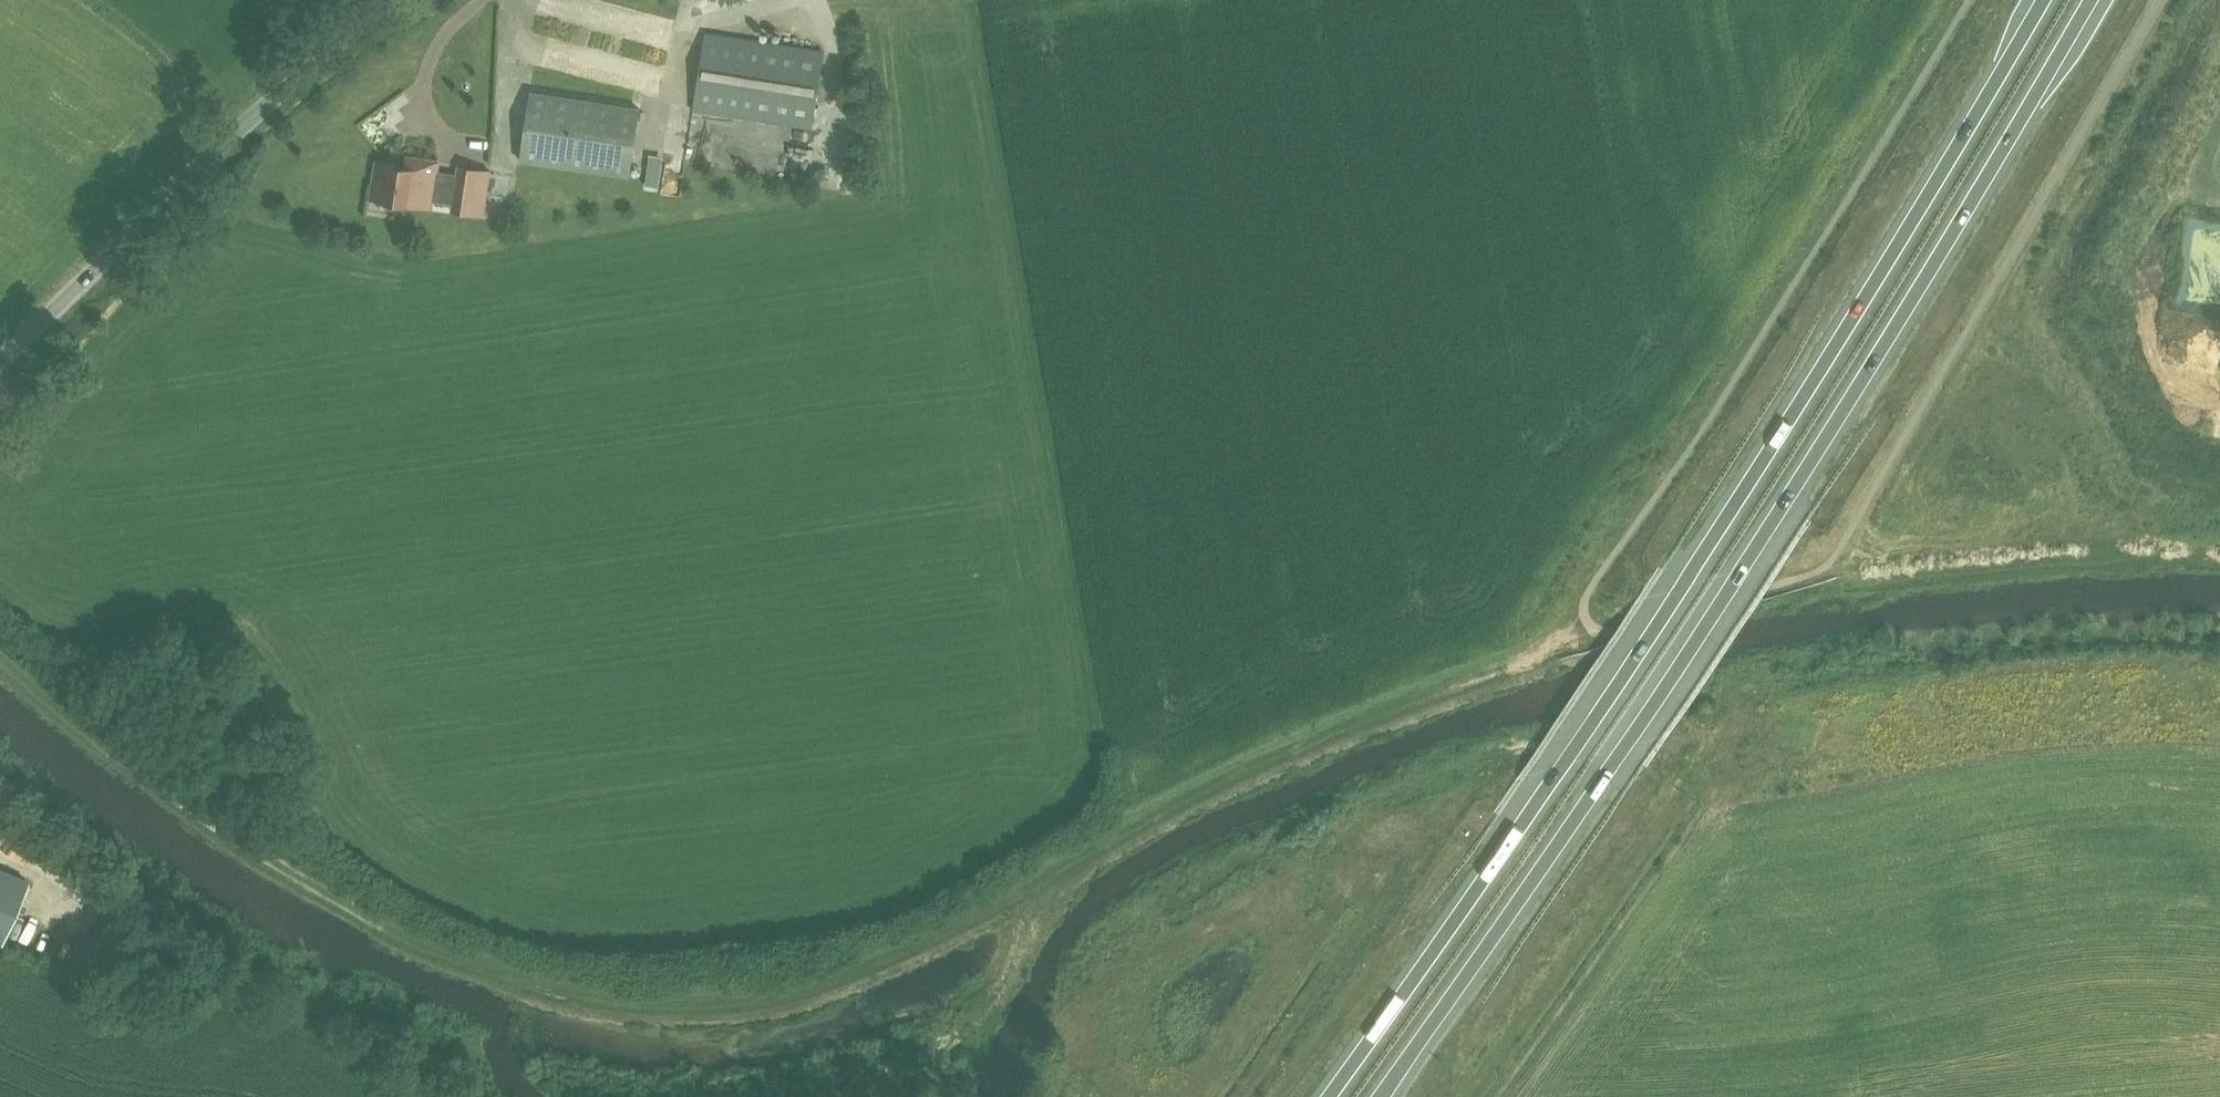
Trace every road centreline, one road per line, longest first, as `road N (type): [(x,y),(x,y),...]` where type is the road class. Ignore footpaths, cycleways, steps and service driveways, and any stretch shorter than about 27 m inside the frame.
road 1 (track): [(0,652),(168,793),(395,928),(538,983),(692,1004),(790,990),(885,956),(1154,811),(1322,734),(1534,654),(1587,621)]
road 2 (trunk): [(2048,0),(1677,594),(1330,1096)]
road 3 (trunk): [(1382,1096),(1739,575),(2089,0)]
road 4 (unclassified): [(0,361),(302,74),(391,0)]
road 5 (track): [(1841,548),(1914,568),(2219,554)]

